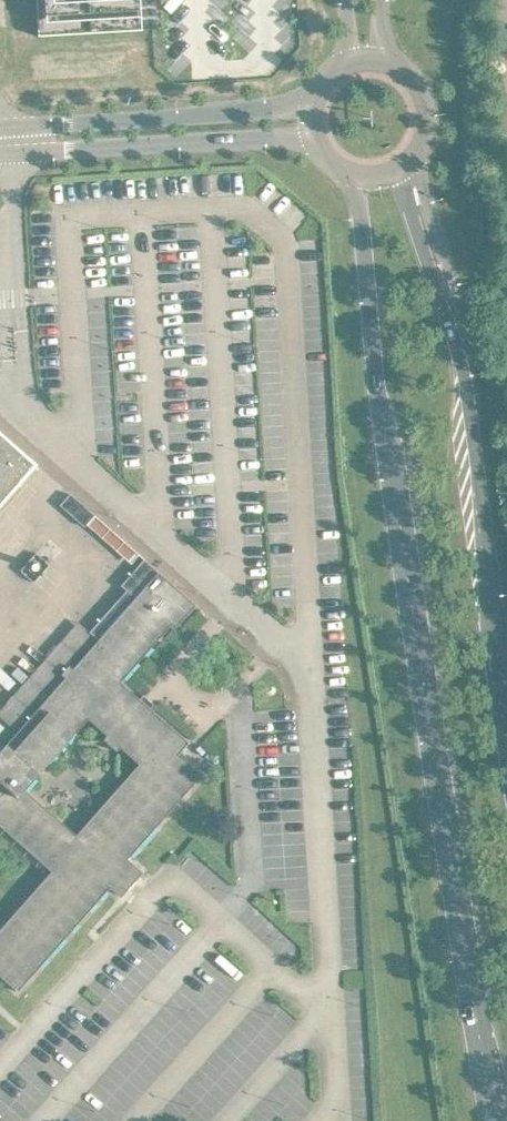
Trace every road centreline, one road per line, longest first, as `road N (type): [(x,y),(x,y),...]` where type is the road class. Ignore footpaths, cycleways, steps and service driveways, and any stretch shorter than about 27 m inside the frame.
road 1 (secondary): [(357,175),(381,393),(496,1120)]
road 2 (secondary): [(506,670),(470,416),(409,164)]
road 3 (tertiary): [(316,95),(278,108),(0,125)]
road 4 (tertiary): [(0,152),(290,136),(317,142)]
road 5 (secondary): [(409,164),(428,138),(430,107),(417,78),(390,61)]

